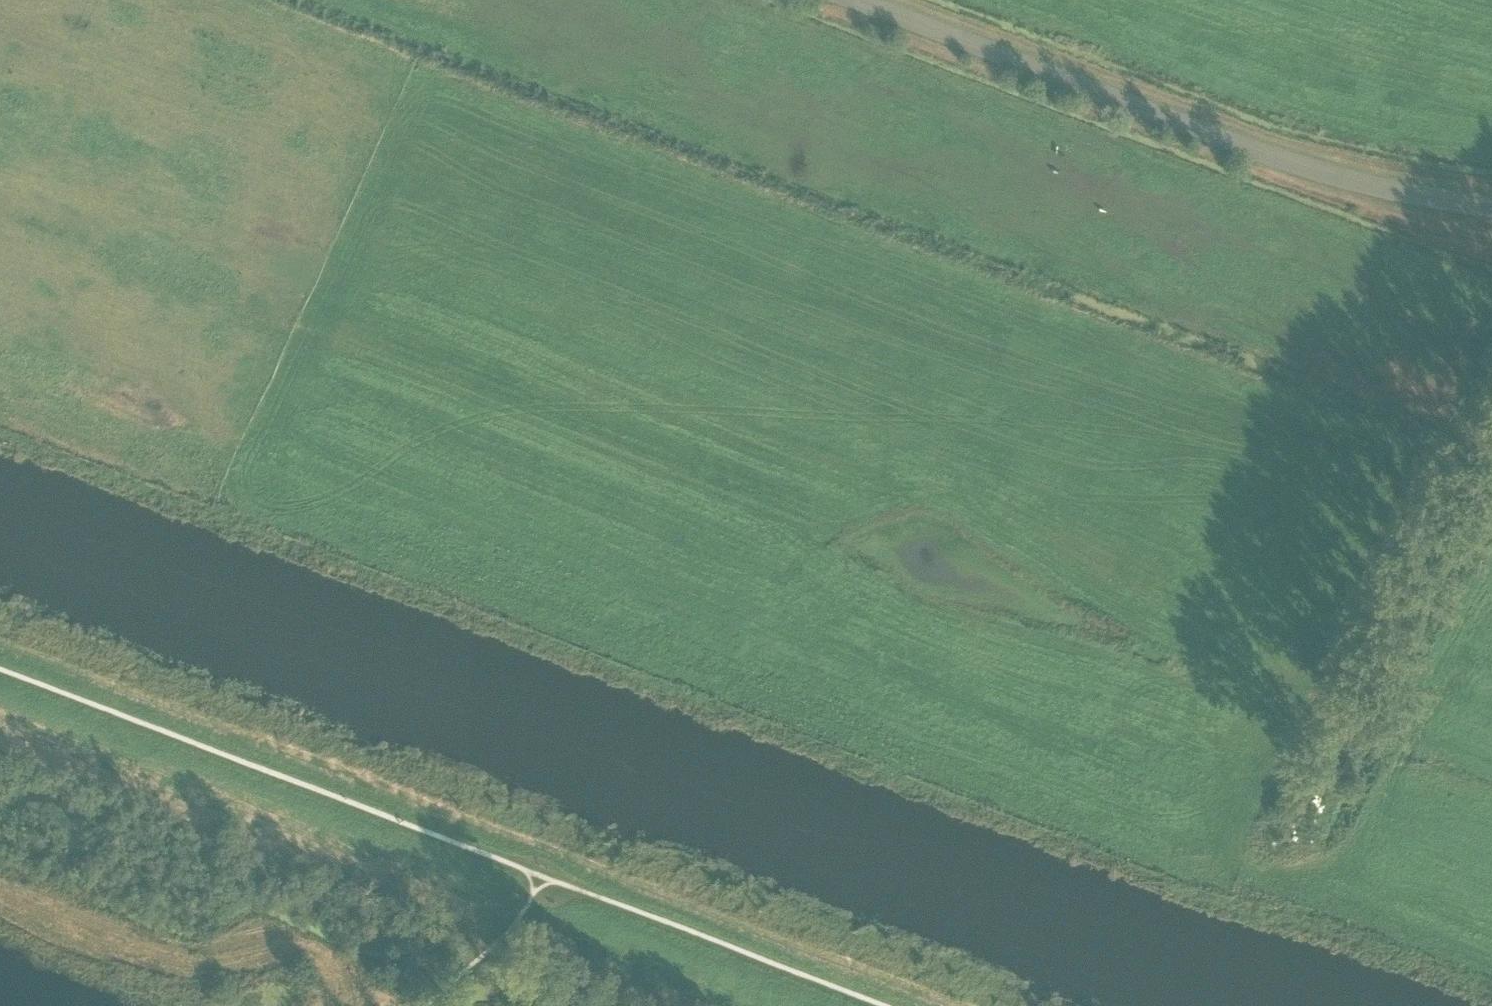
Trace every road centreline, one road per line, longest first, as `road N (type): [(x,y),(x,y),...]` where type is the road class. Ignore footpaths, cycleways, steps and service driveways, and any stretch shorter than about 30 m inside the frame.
road 1 (tertiary): [(1491,208),(1303,165),(858,0)]
road 2 (track): [(1297,838),(1491,413)]

